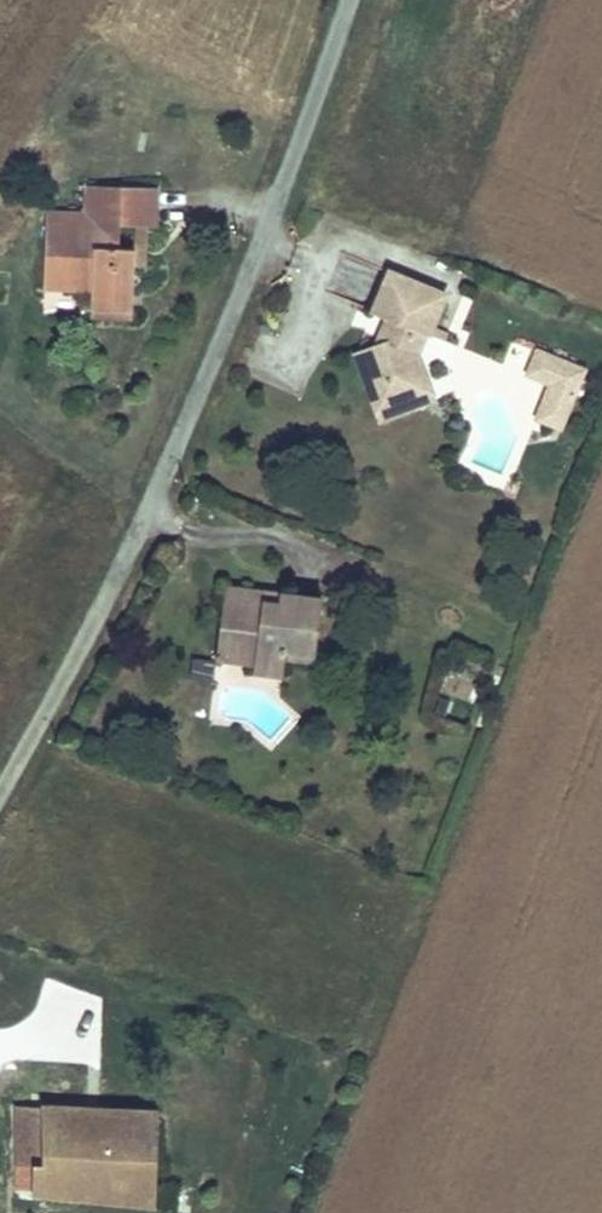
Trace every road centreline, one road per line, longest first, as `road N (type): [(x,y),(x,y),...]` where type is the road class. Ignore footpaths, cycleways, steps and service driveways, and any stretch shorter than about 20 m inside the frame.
road 1 (unclassified): [(352,0),(321,95),(153,497),(0,796)]

